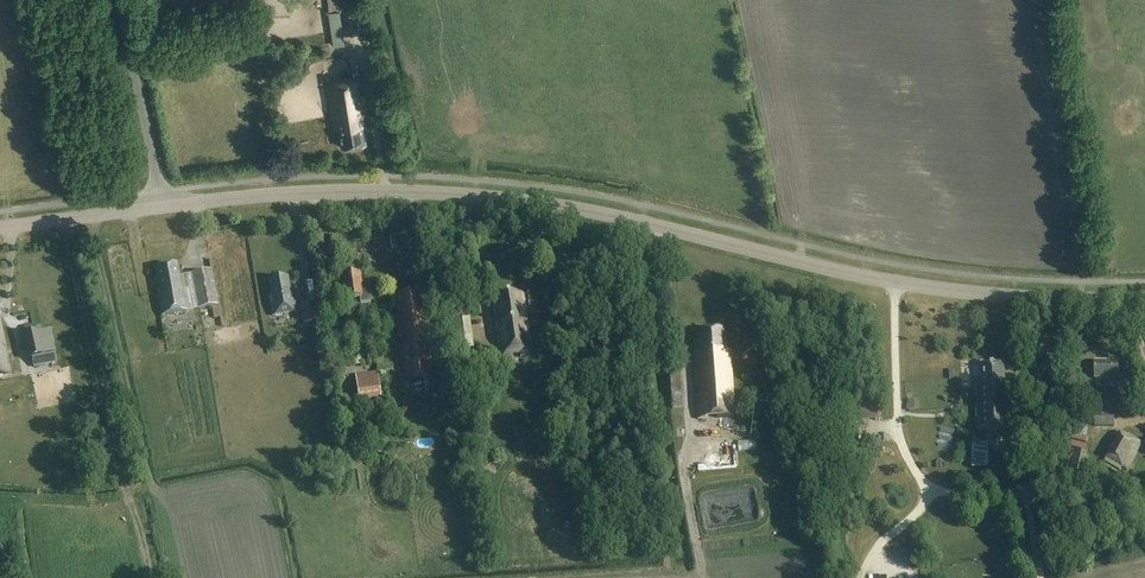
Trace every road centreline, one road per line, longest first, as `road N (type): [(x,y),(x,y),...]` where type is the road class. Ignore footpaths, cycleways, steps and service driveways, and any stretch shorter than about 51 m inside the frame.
road 1 (tertiary): [(161,208),(302,193),(485,196),(601,213),(919,286),(1144,298)]
road 2 (track): [(152,577),(109,427),(66,219)]
road 3 (unclassified): [(161,208),(117,0)]
road 4 (tertiary): [(0,228),(161,208)]

